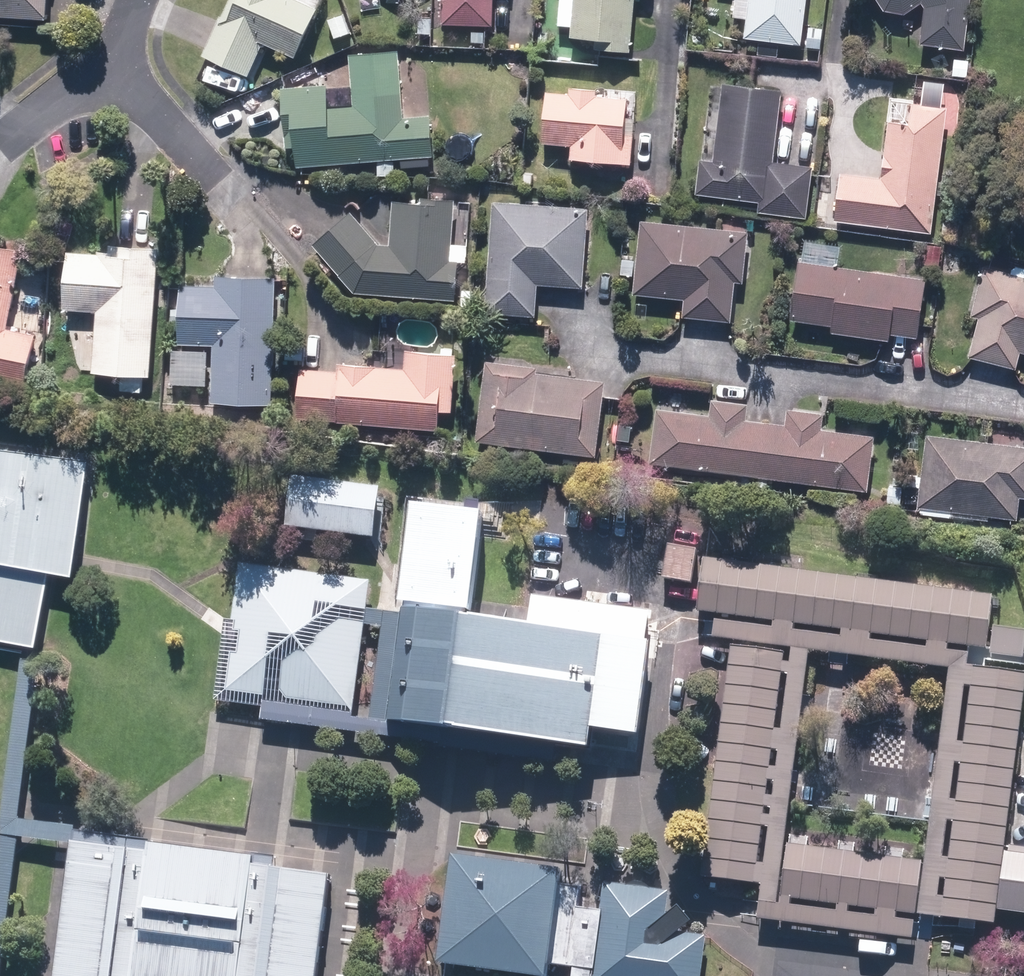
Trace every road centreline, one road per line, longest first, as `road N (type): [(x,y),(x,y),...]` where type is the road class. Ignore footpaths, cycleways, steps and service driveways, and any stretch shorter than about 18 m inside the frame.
road 1 (residential): [(212,178),(111,61)]
road 2 (residential): [(7,145),(111,61)]

